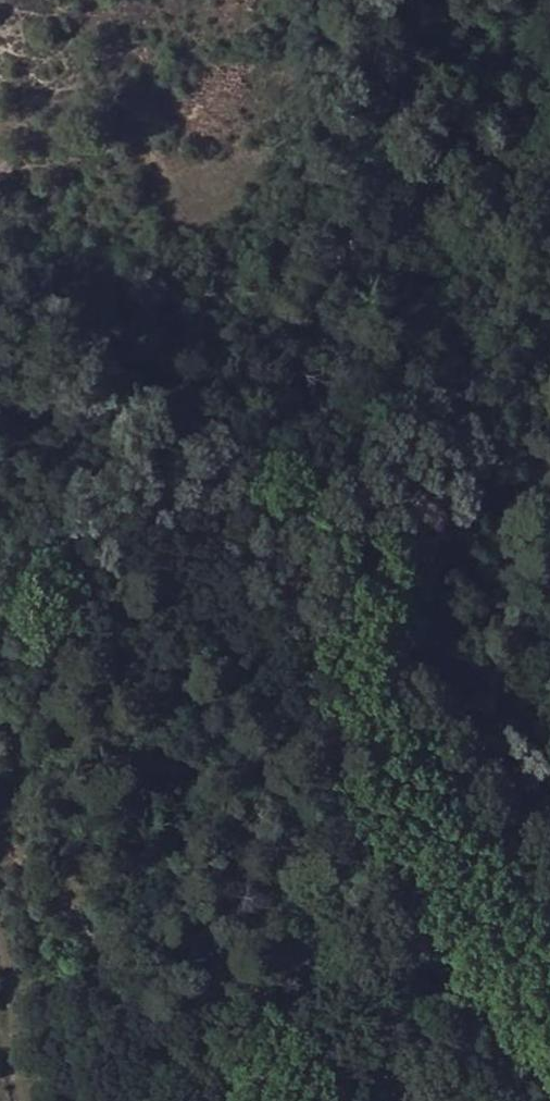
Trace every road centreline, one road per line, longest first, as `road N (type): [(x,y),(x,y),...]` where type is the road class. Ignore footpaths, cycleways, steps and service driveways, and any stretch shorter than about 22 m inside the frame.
road 1 (track): [(0,785),(144,980),(191,996),(415,847),(332,583),(549,440)]
road 2 (track): [(0,670),(197,535),(493,477)]

